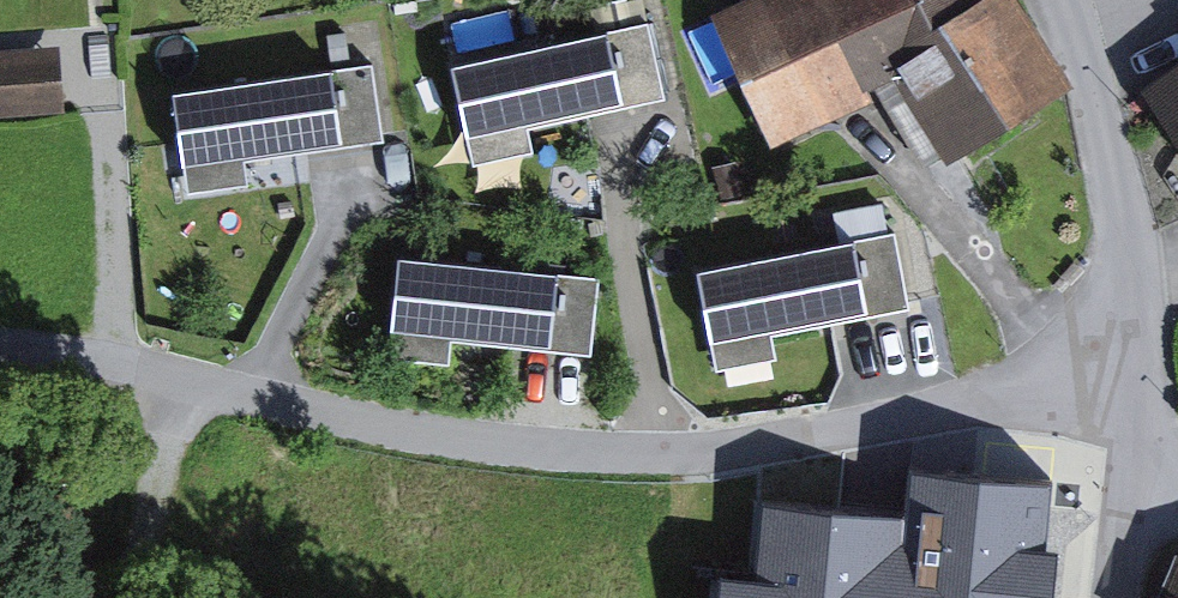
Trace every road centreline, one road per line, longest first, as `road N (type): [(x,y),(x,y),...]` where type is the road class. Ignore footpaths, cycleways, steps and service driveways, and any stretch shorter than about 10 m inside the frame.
road 1 (residential): [(137,362),(408,427),(553,448),(705,453),(1013,399),(1146,355)]
road 2 (residential): [(1061,0),(1102,121),(1146,355)]
road 3 (track): [(137,362),(0,358)]
road 4 (residential): [(1146,355),(1139,478)]
road 5 (residential): [(1139,478),(1123,597)]

